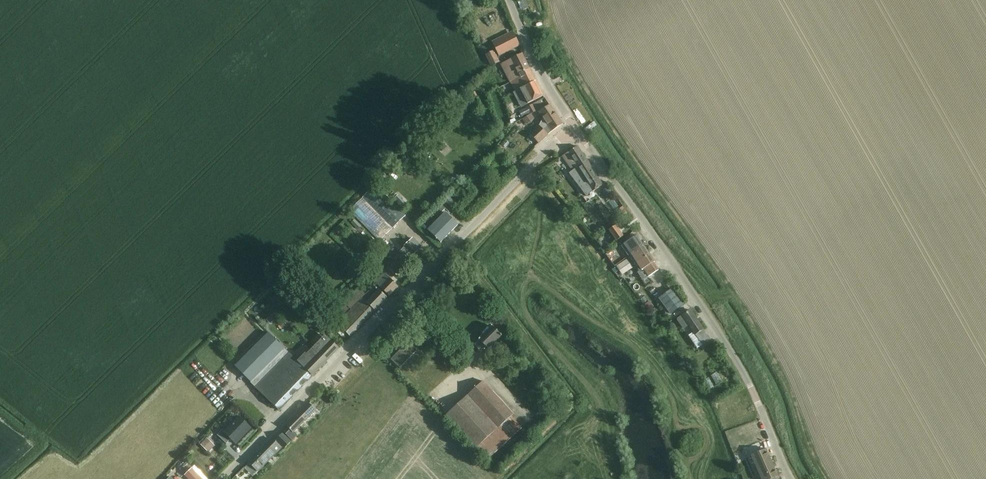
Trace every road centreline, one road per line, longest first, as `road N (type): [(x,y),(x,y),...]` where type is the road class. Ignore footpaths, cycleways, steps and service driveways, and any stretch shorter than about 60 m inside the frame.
road 1 (unclassified): [(223,478),(574,128)]
road 2 (unclassified): [(791,478),(737,359),(574,128)]
road 3 (unclassified): [(574,128),(509,0)]

